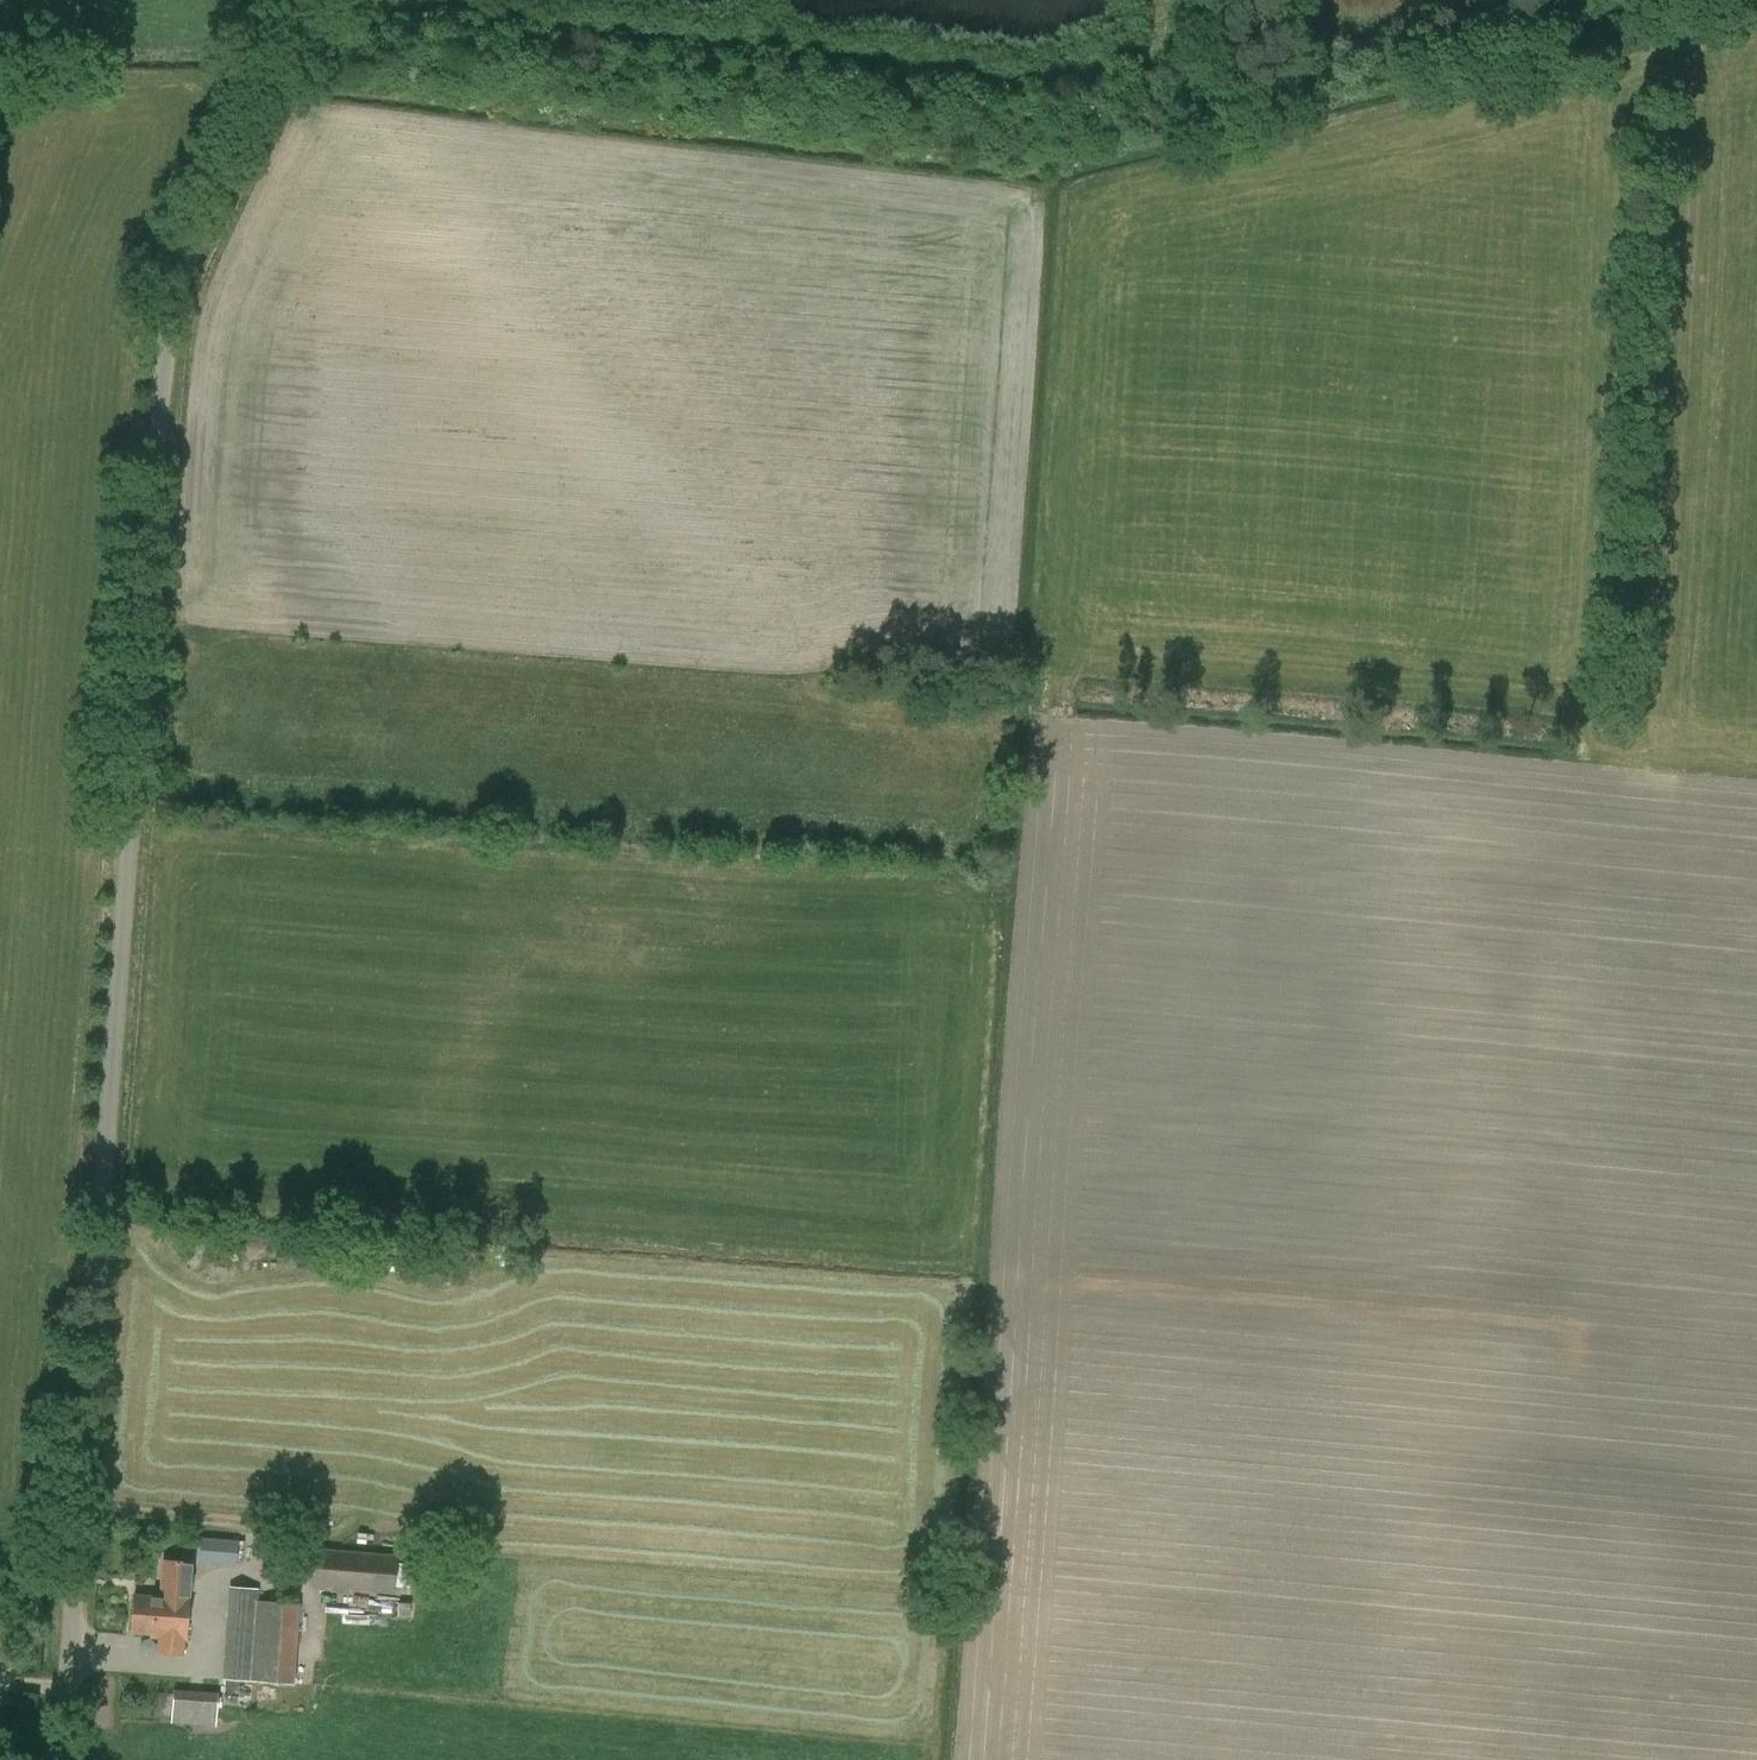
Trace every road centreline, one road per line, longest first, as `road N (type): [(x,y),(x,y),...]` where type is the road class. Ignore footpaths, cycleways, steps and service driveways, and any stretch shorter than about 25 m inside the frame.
road 1 (tertiary): [(62,1759),(165,359),(185,270),(317,0)]

